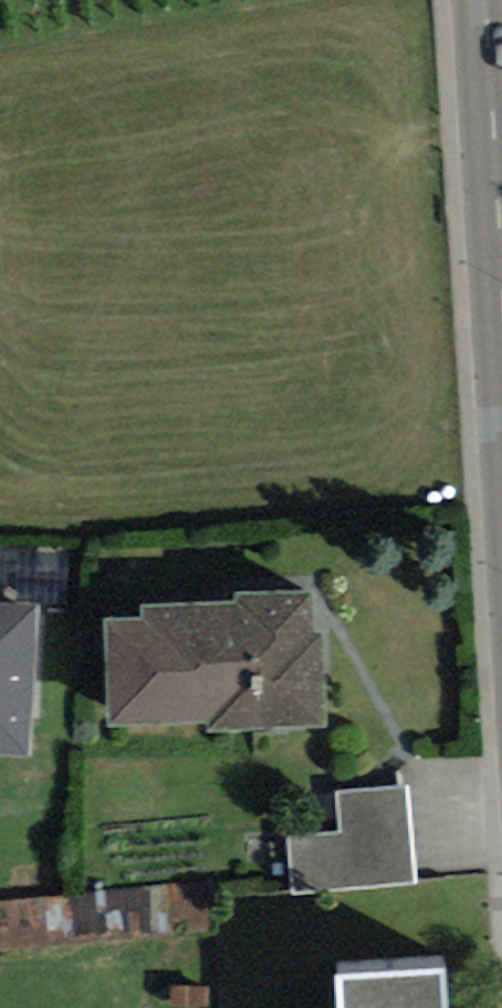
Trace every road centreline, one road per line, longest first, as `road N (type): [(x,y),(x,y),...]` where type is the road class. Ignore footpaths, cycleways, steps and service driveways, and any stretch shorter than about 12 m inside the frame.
road 1 (tertiary): [(501,291),(492,133)]
road 2 (tertiary): [(492,133),(483,0)]

